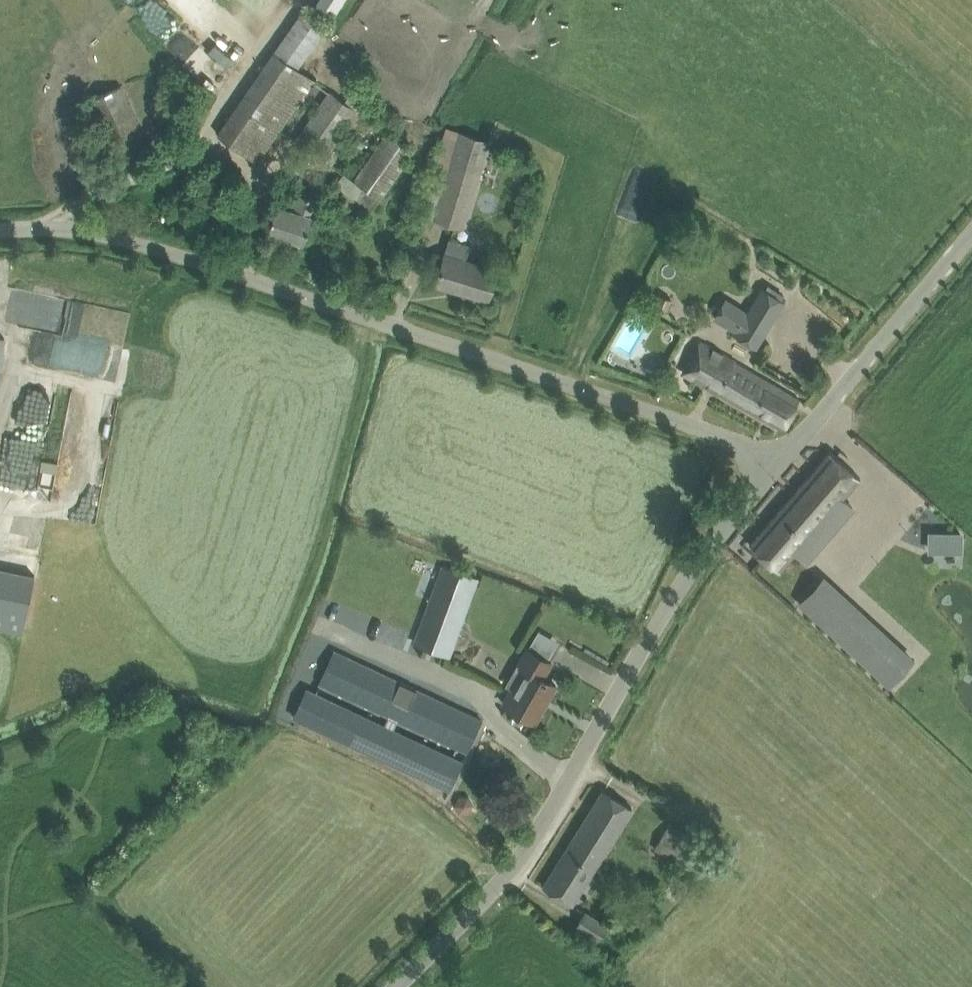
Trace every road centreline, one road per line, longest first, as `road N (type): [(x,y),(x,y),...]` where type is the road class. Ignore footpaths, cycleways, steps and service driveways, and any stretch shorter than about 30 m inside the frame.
road 1 (unclassified): [(775,467),(714,432),(585,388),(60,229),(0,230)]
road 2 (unclassified): [(400,986),(533,842),(680,588),(775,467)]
road 3 (unclassified): [(775,467),(971,233)]

